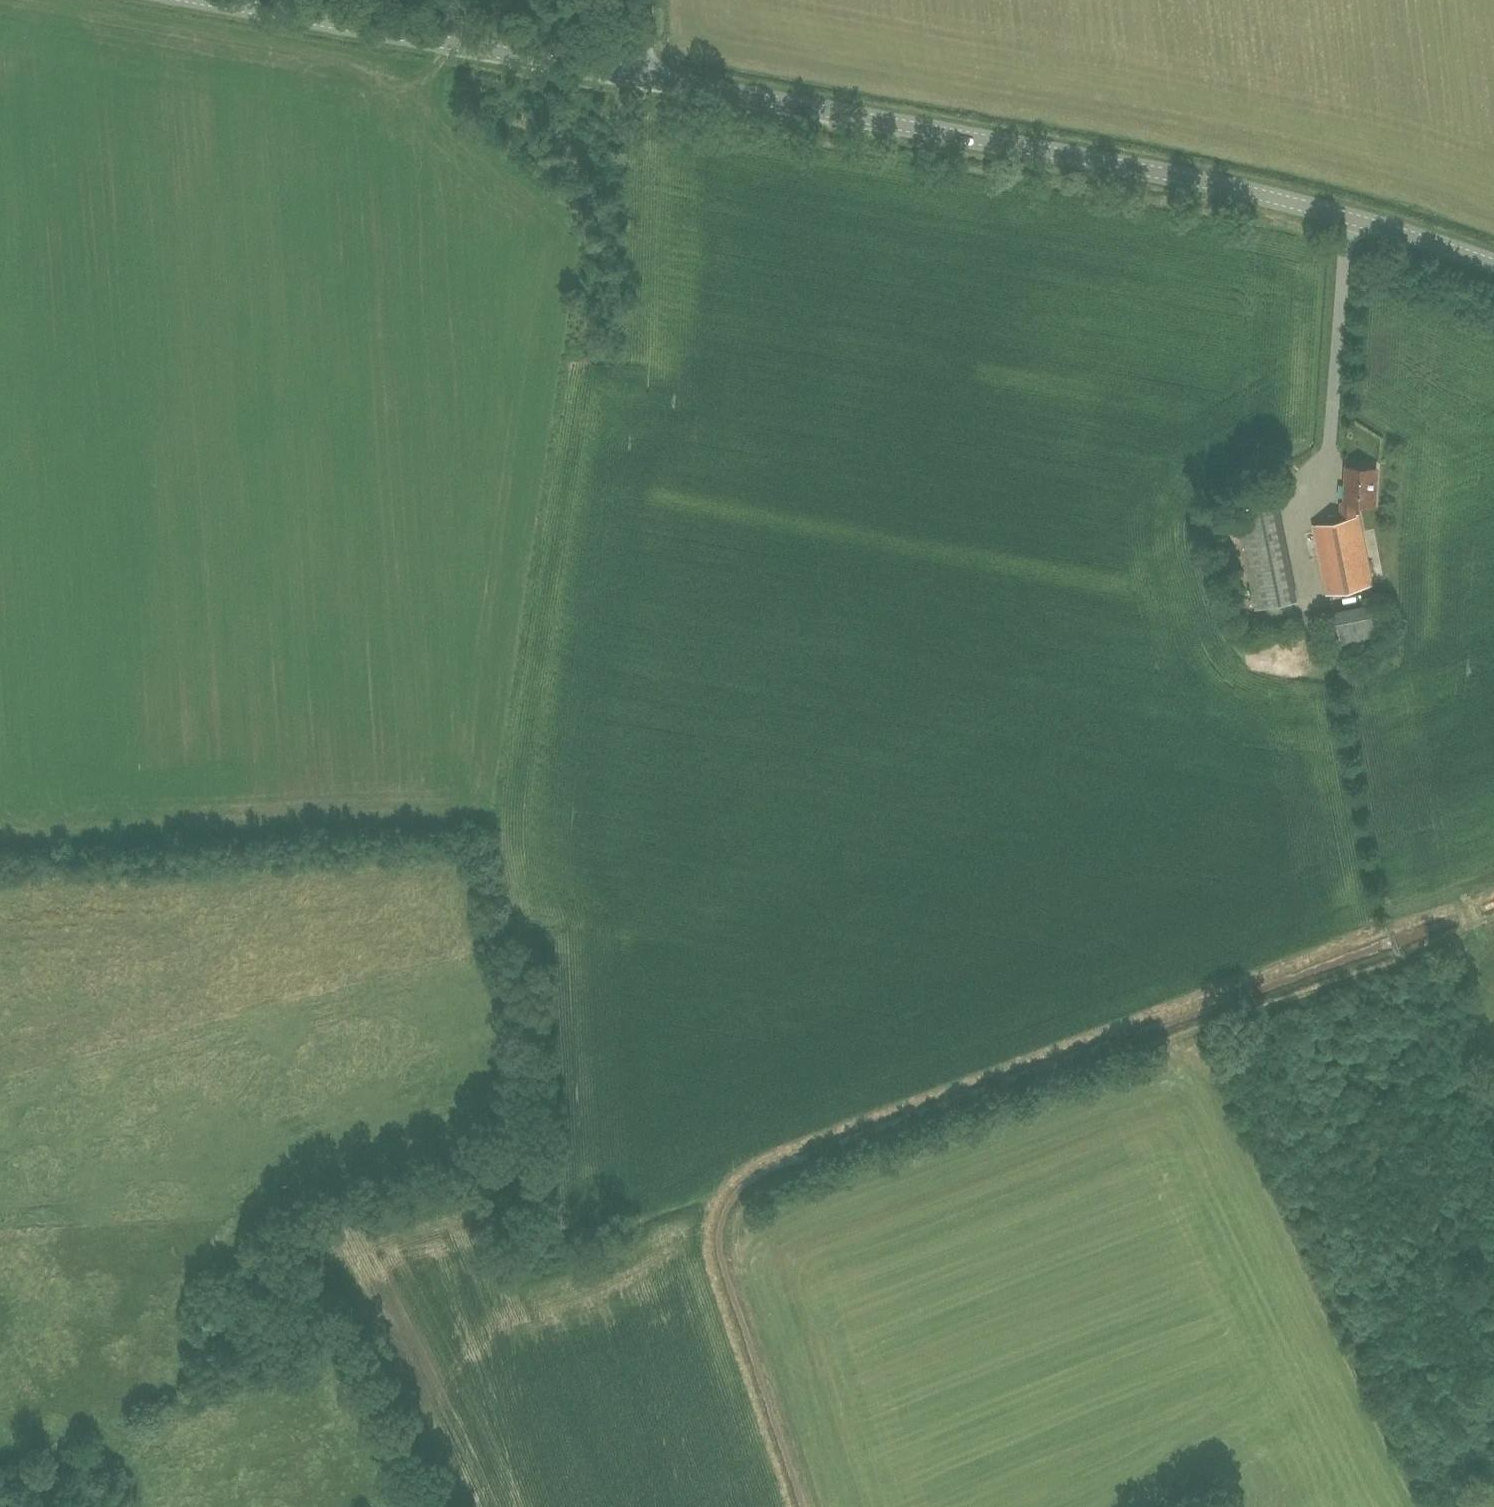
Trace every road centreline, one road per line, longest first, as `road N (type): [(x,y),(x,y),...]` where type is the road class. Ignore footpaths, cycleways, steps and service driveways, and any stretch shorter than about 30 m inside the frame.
road 1 (tertiary): [(1493,256),(1340,202),(635,73)]
road 2 (tertiary): [(635,73),(210,0)]

